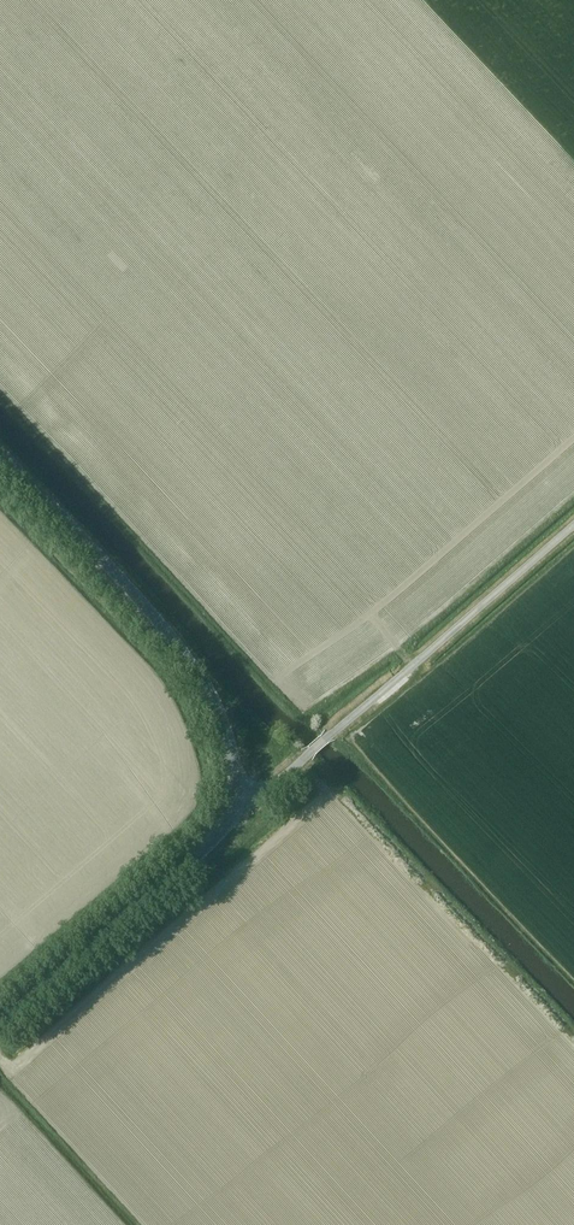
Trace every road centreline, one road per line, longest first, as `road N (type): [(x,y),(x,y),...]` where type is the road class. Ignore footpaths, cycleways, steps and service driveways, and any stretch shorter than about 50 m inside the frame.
road 1 (tertiary): [(237,793),(229,742),(203,679),(166,628),(0,455)]
road 2 (tertiary): [(0,1026),(215,838),(237,793)]
road 3 (unclassified): [(573,526),(333,735)]

